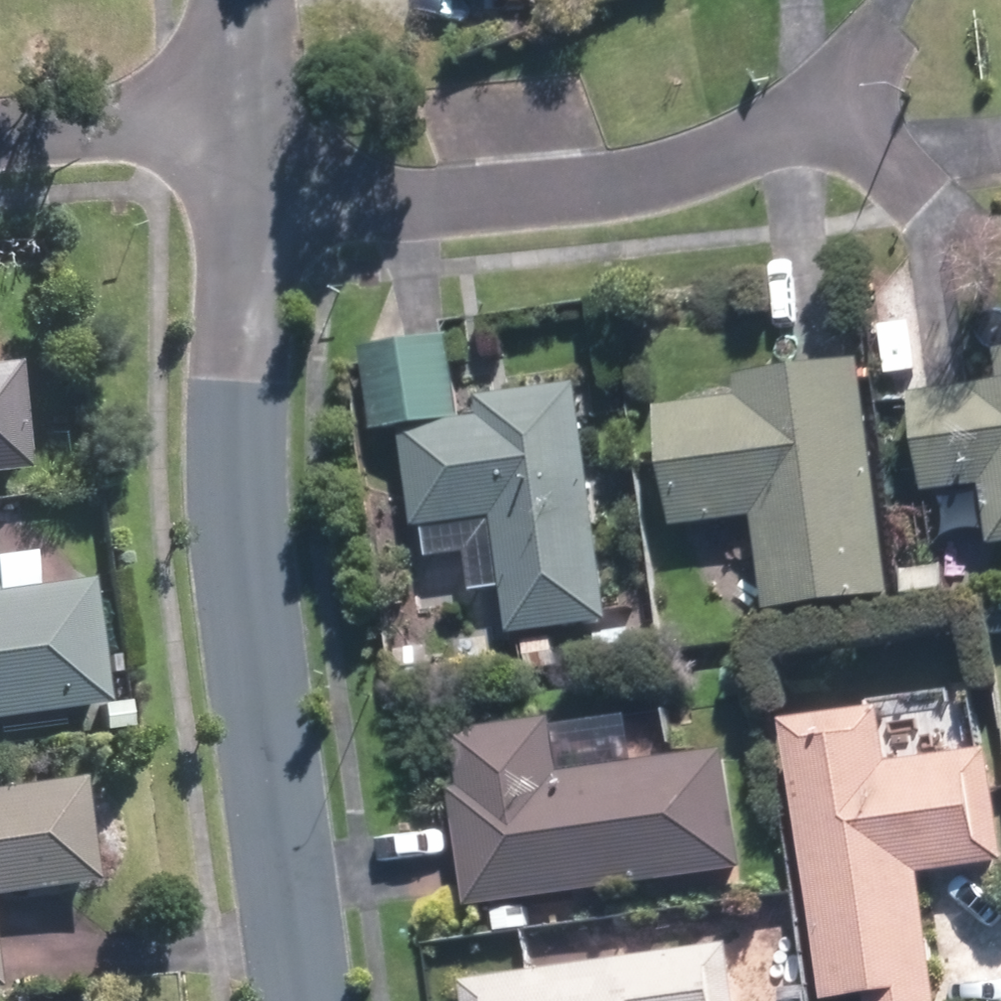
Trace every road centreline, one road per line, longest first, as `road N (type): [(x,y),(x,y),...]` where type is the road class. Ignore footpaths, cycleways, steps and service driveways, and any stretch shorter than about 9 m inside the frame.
road 1 (residential): [(302,1000),(236,487),(252,163)]
road 2 (residential): [(805,101),(771,129),(692,167),(549,192),(400,198),(326,187),(252,163)]
road 3 (residential): [(0,140),(129,131),(192,138),(252,163)]
road 4 (residential): [(252,163),(241,0)]
road 5 (residential): [(928,204),(805,101)]
road 6 (residential): [(899,21),(805,101)]

